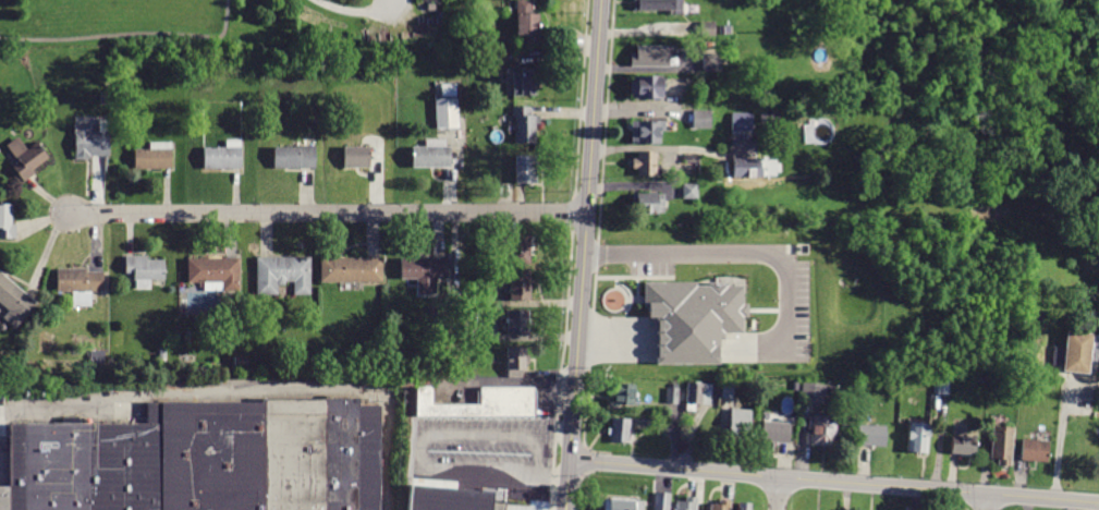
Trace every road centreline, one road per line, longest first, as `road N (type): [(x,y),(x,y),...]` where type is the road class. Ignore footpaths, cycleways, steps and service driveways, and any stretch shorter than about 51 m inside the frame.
road 1 (residential): [(1098,503),(572,461)]
road 2 (residential): [(585,215),(68,212)]
road 3 (residential): [(567,509),(600,0)]

